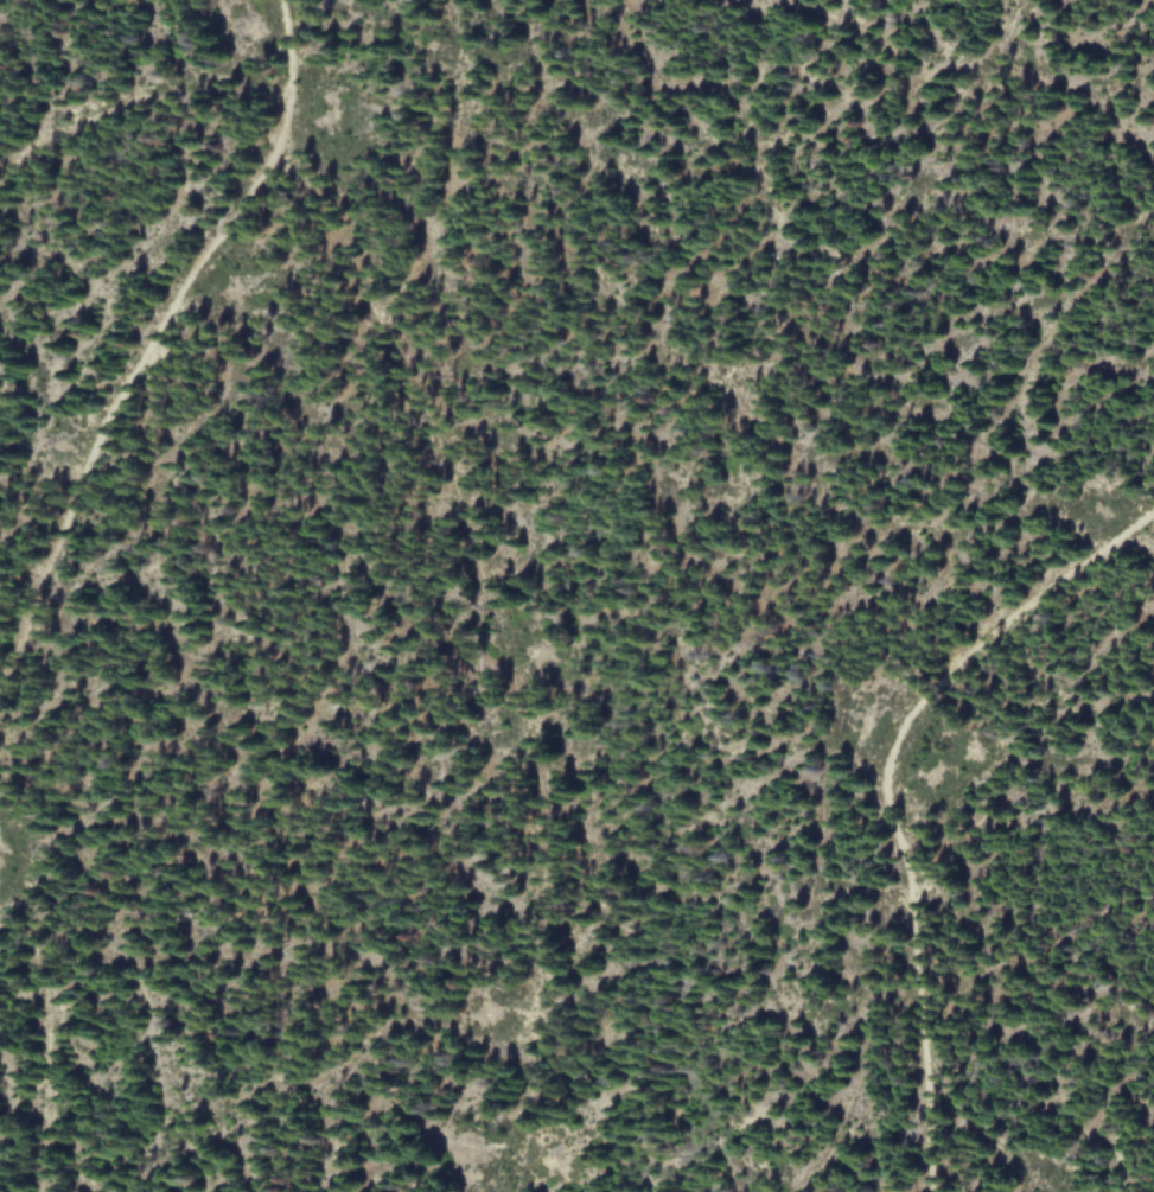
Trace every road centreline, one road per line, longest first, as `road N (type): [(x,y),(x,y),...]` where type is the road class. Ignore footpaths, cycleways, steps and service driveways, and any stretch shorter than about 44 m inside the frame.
road 1 (track): [(933,1191),(908,873),(884,783),(891,747),(957,665),(1027,601),(1153,514)]
road 2 (track): [(278,0),(289,100),(279,142),(107,410),(0,684)]

